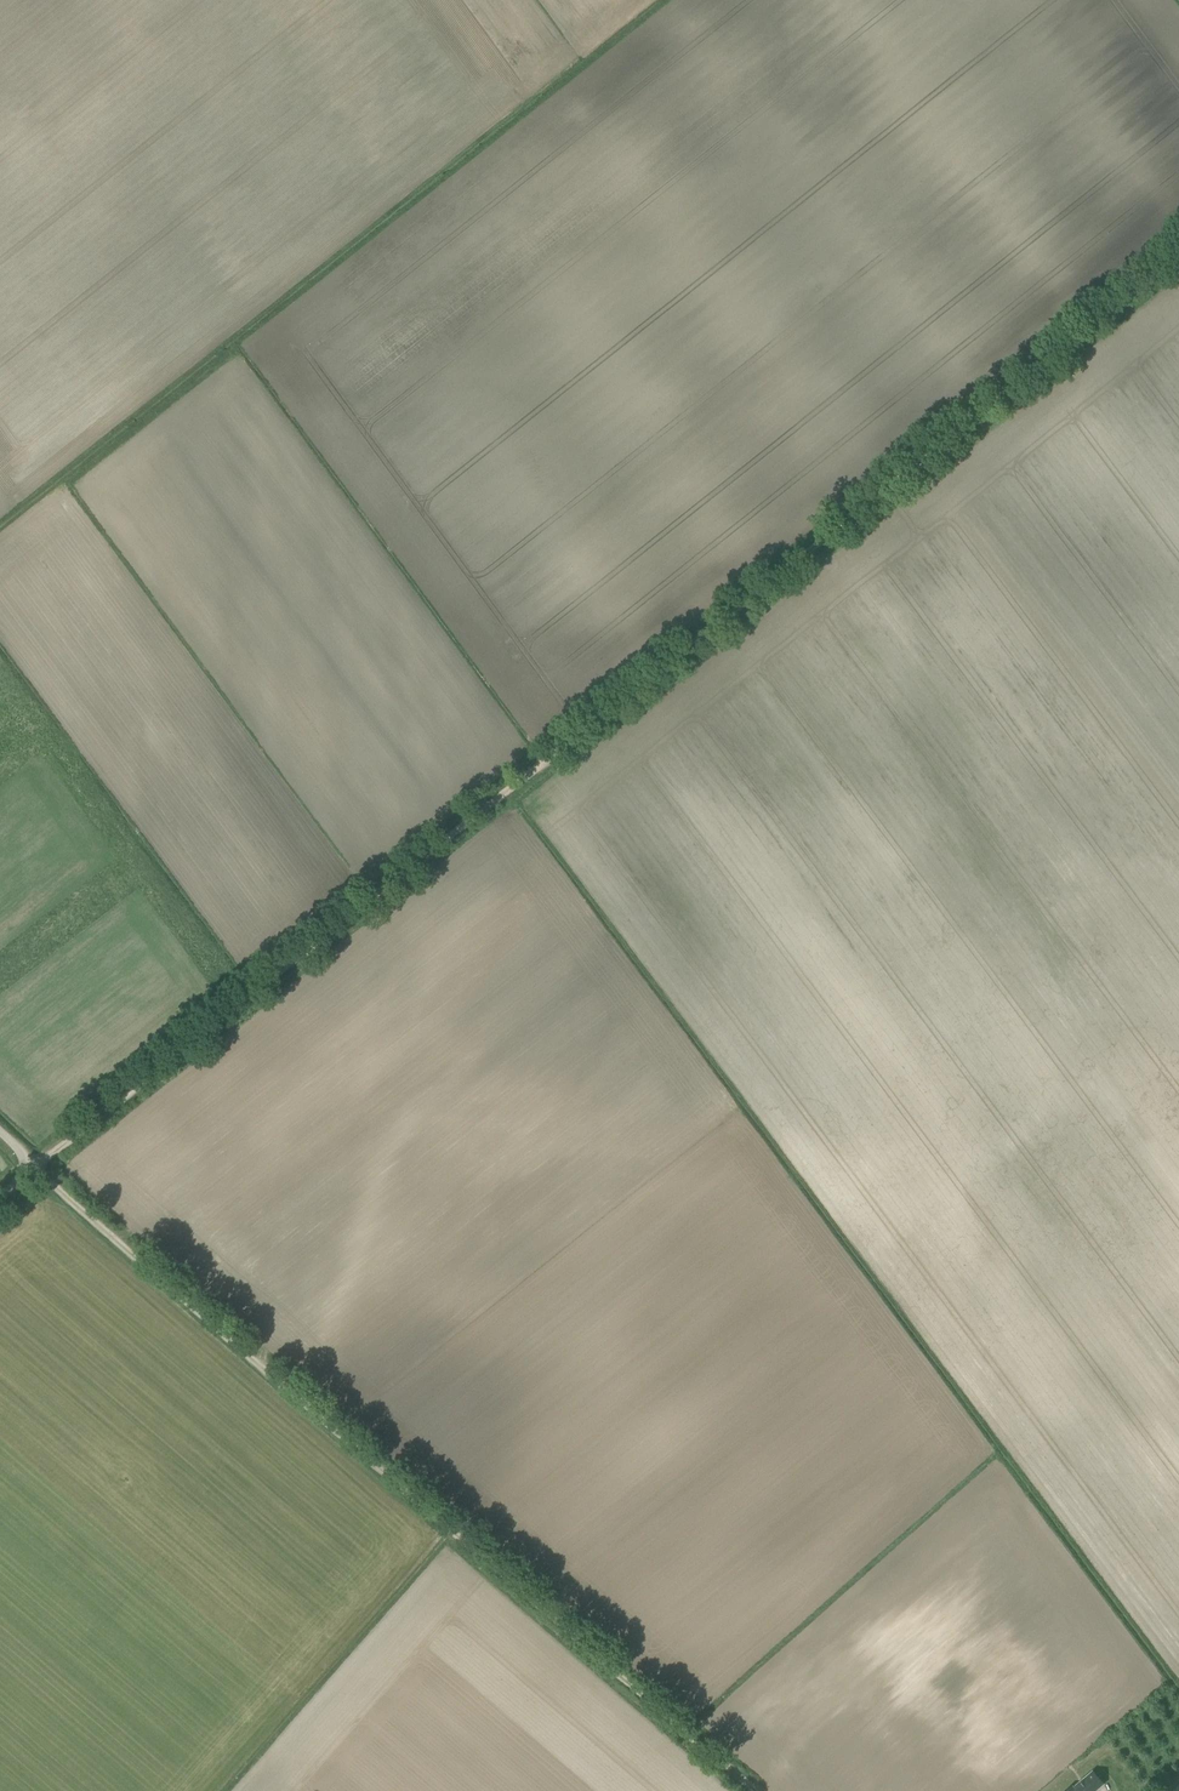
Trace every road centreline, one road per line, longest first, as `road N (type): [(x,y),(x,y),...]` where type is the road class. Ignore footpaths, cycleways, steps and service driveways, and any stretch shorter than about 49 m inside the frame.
road 1 (track): [(36,1167),(1178,254)]
road 2 (track): [(36,1167),(751,1790)]

